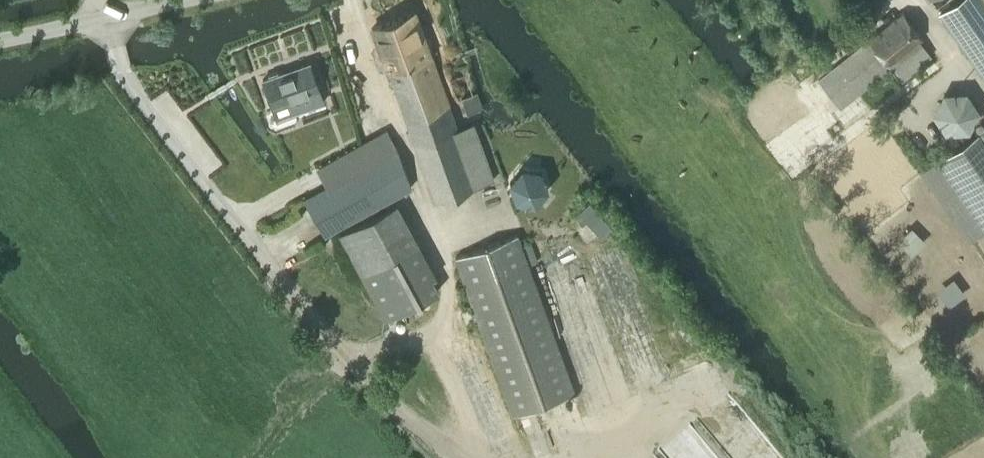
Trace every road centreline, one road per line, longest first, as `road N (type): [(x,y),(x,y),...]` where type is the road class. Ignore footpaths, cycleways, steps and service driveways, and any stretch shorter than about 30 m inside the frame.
road 1 (unclassified): [(0,41),(179,0)]

